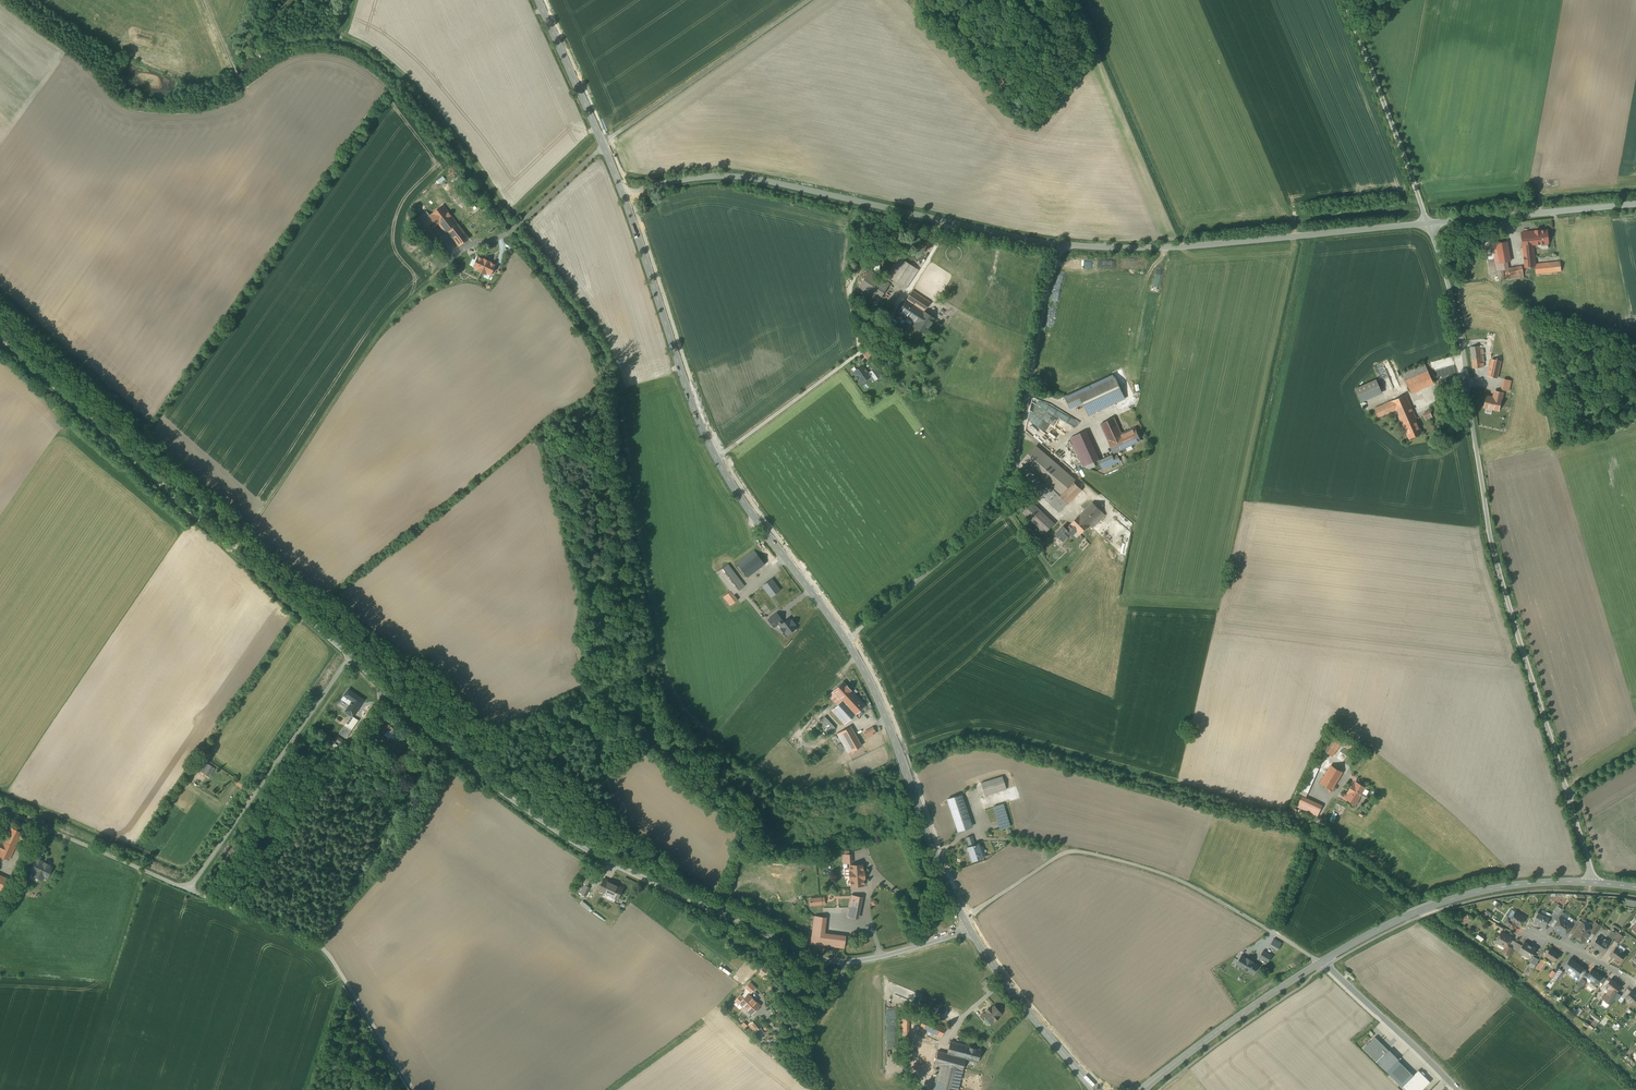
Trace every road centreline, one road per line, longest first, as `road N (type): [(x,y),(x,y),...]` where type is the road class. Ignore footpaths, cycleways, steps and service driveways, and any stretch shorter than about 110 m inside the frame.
road 1 (residential): [(350,657),(460,758),(569,840),(818,959),(877,958),(969,928)]
road 2 (unclassified): [(1428,225),(1464,357),(1494,551),(1590,883)]
road 3 (unclassified): [(1064,246),(1008,503),(846,641)]
road 4 (residential): [(0,337),(350,657)]
road 5 (unclassified): [(624,198),(687,180),(740,177),(1064,246)]
road 6 (residential): [(1321,962),(1170,877),(1081,852),(1059,856),(964,919)]
road 7 (unclassified): [(1064,246),(1142,250),(1428,225)]
road 8 (track): [(234,551),(380,332),(445,267)]
road 9 (unclassified): [(190,890),(319,945),(414,1089)]
road 10 (secondary): [(1590,883),(1514,885),(1454,899),(1321,962)]
road 11 (unclassified): [(190,890),(350,657)]
road 12 (secondary): [(624,198),(716,457)]
road 13 (unclassified): [(1428,225),(1344,0)]
road 14 (secondary): [(716,457),(846,641)]
road 15 (secondary): [(538,0),(624,198)]
road 16 (track): [(619,867),(623,839),(578,661)]
road 17 (unclassified): [(1635,205),(1428,225)]
road 18 (unclassified): [(0,809),(190,890)]
road 19 (secondary): [(1321,962),(1165,1071)]
road 20 (residential): [(1321,962),(1458,1089)]
road 21 (unclassified): [(716,457),(861,352)]
road 22 (secondary): [(969,928),(1071,1063)]
road 23 (secondary): [(906,773),(964,919)]
road 24 (secondary): [(846,641),(901,757)]

